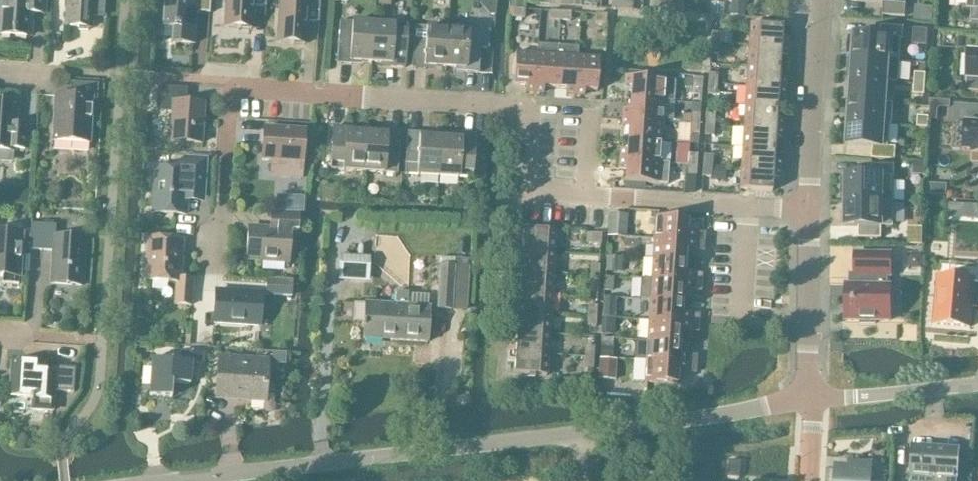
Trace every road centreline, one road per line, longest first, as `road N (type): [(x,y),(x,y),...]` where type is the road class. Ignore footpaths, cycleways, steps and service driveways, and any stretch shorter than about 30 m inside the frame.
road 1 (residential): [(225,83),(523,110),(522,193),(812,211)]
road 2 (residential): [(166,480),(809,400)]
road 3 (residential): [(812,211),(823,0)]
road 4 (residential): [(203,291),(225,83)]
road 5 (residential): [(809,400),(812,211)]
road 6 (residential): [(809,400),(977,382)]

